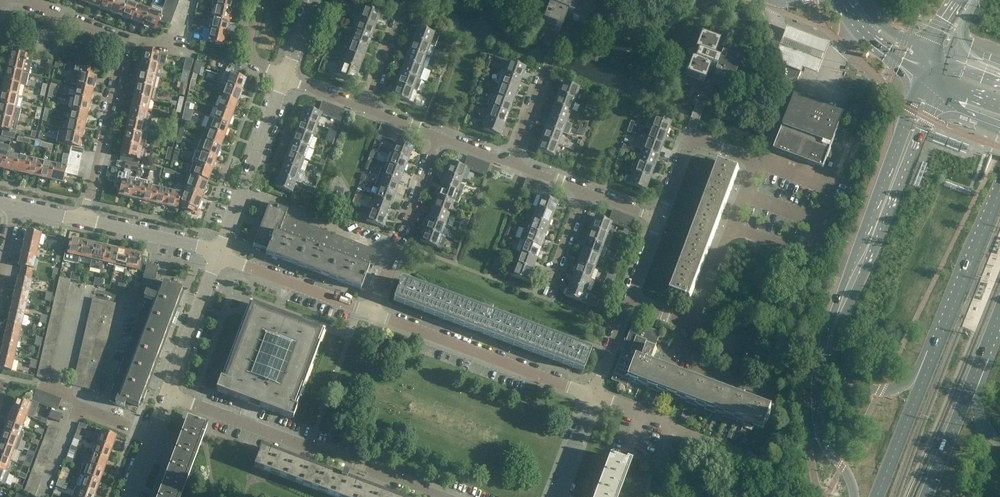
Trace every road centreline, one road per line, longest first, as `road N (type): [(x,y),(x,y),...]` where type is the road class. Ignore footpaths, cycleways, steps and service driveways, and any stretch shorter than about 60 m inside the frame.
road 1 (primary): [(923,77),(818,369),(820,435),(850,475),(855,496)]
road 2 (primary): [(929,365),(898,389),(879,391),(852,381),(833,350),(932,111)]
road 3 (residential): [(87,221),(127,49),(118,38),(17,0)]
road 4 (residential): [(437,496),(168,395)]
road 5 (residential): [(695,325),(755,161),(691,138)]
road 6 (residential): [(595,397),(374,315)]
road 7 (residential): [(374,315),(438,135)]
road 8 (unclassified): [(217,256),(286,78)]
road 9 (secondary): [(999,189),(929,365)]
road 10 (residential): [(752,458),(595,397)]
road 11 (residential): [(374,315),(217,256)]
road 12 (unclassified): [(168,395),(217,256)]
road 13 (secondary): [(929,365),(876,496)]
road 14 (residential): [(217,256),(87,221)]
road 15 (residential): [(777,393),(688,364),(695,325)]
road 16 (secondary): [(925,496),(971,382)]
road 17 (residential): [(511,162),(556,50)]

